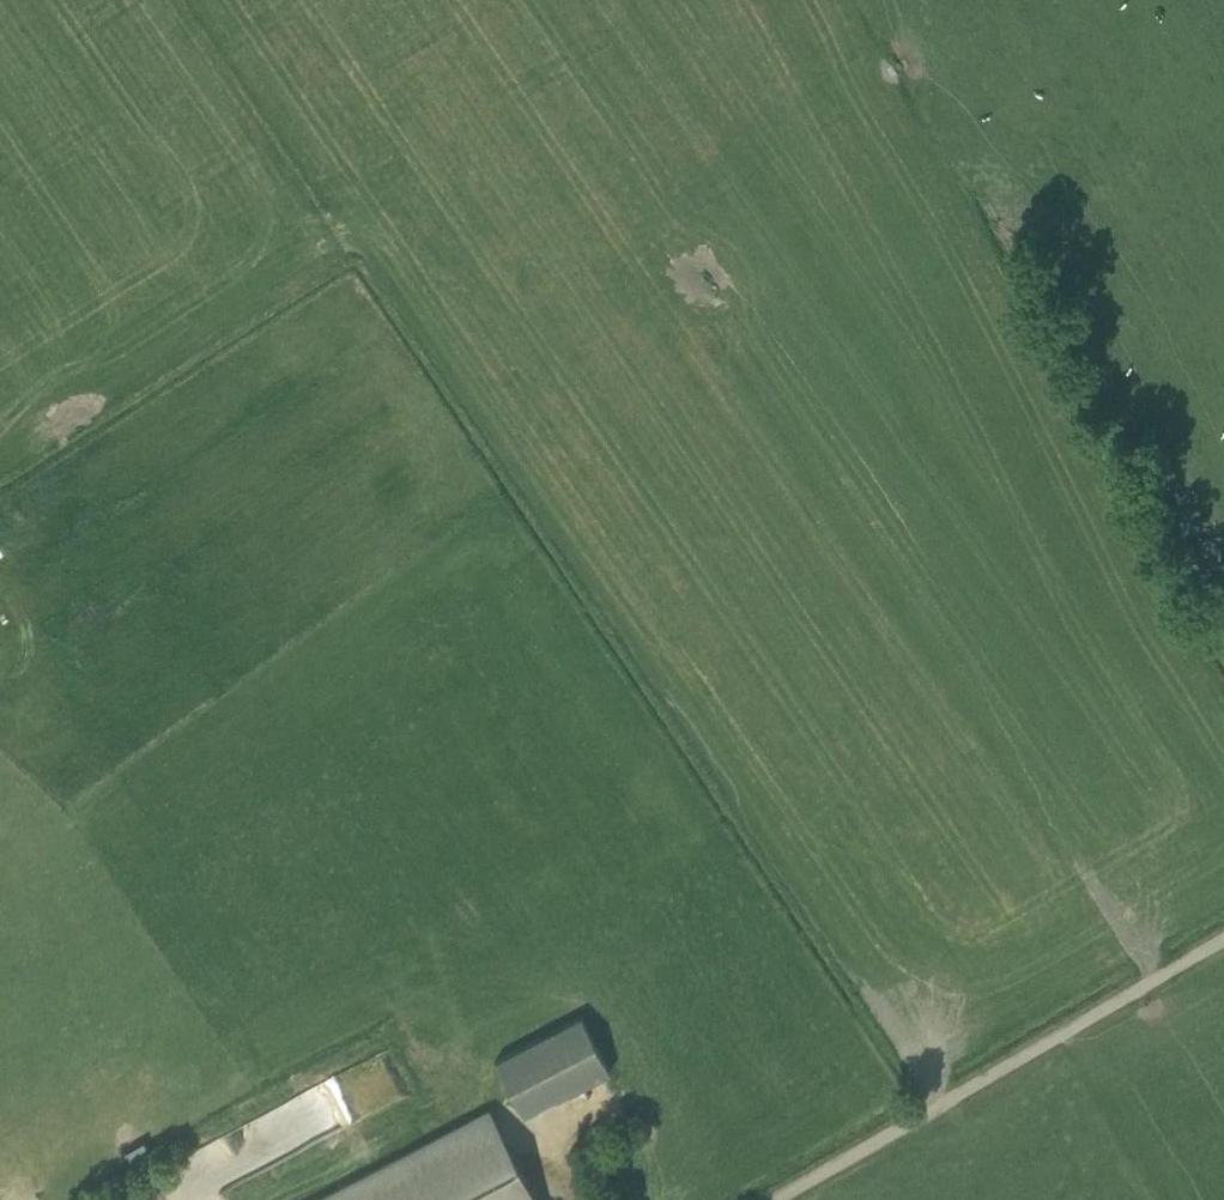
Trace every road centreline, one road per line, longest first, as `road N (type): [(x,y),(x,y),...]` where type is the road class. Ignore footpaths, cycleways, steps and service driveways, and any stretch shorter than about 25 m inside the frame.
road 1 (track): [(765,1199),(1223,942)]

